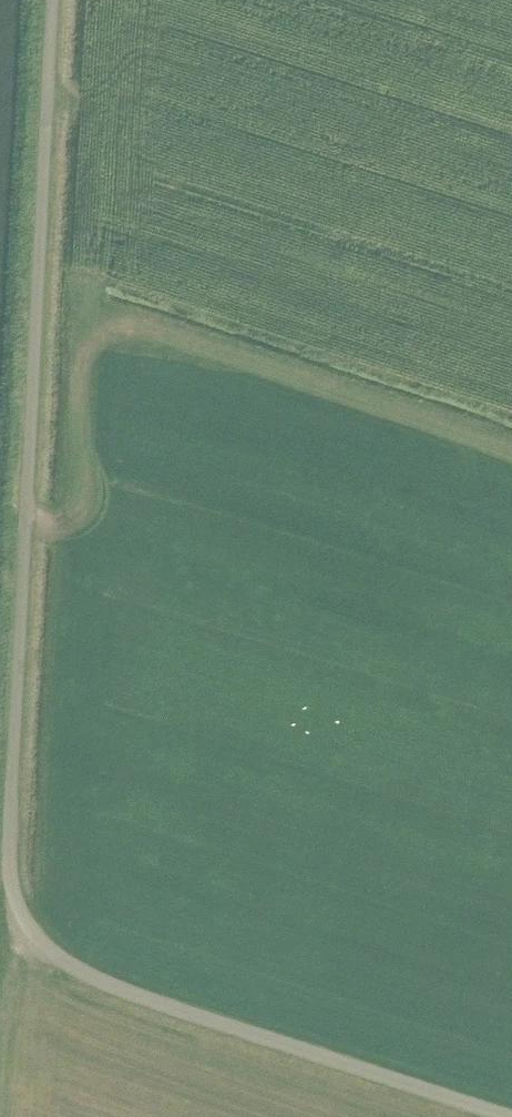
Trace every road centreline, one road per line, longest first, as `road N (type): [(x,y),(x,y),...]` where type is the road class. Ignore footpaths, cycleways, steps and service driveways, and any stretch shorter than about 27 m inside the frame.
road 1 (unclassified): [(503,1116),(113,986),(55,954),(15,903),(9,855),(52,0)]

